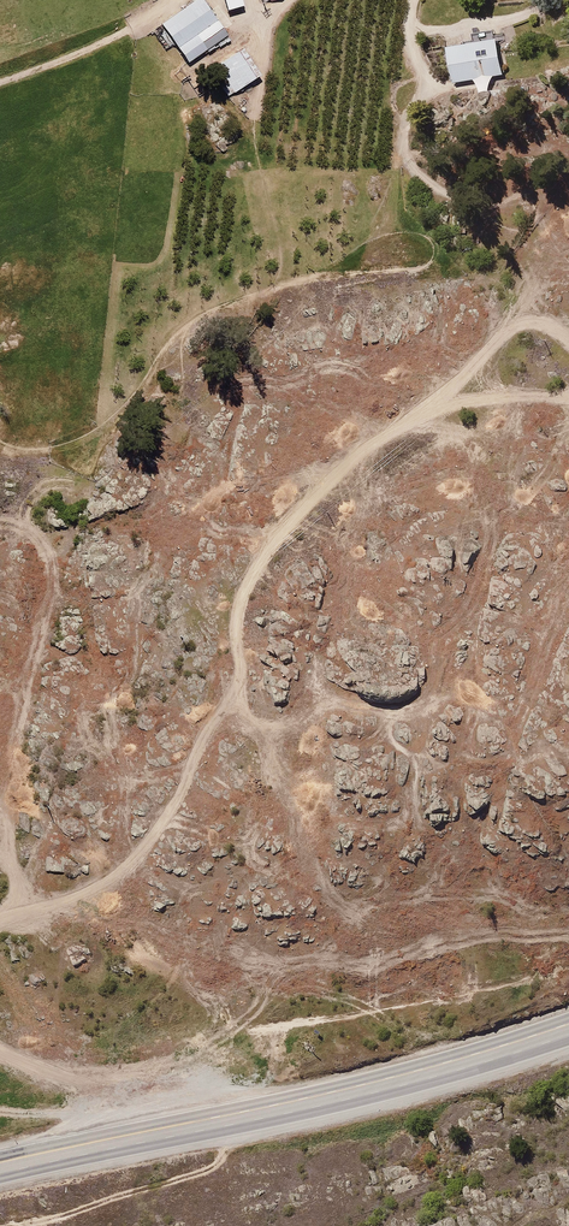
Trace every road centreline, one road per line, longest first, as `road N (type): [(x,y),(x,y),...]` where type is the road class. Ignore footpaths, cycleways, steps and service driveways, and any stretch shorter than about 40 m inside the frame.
road 1 (track): [(0,920),(86,894),(125,872),(149,843),(236,689),(242,605),(299,515),(345,464),(432,406),(522,325),(540,321),(568,336)]
road 2 (primary): [(568,1023),(391,1078),(0,1162)]
road 3 (track): [(0,1112),(193,1122),(176,1080),(70,1081),(0,1049)]
road 4 (track): [(429,86),(410,117),(404,146),(411,170),(470,201),(499,202),(561,176)]
road 5 (track): [(220,1116),(227,1151),(221,1165),(32,1225)]
road 6 (track): [(236,689),(250,717),(281,724),(331,704),(397,712),(433,704)]
road 7 (track): [(132,30),(0,81)]
road 8 (track): [(11,914),(21,889),(7,829),(8,777)]

